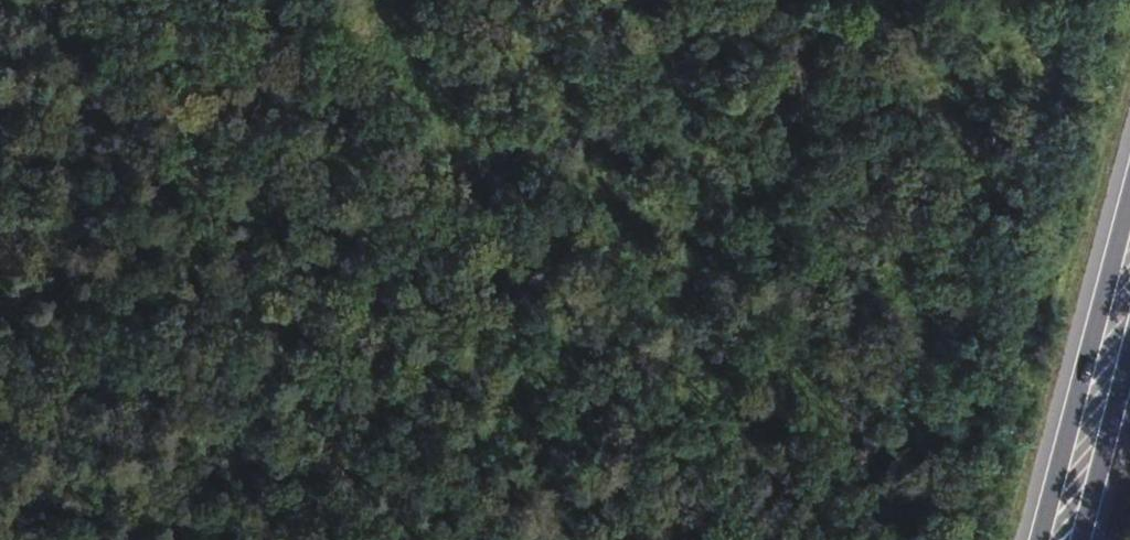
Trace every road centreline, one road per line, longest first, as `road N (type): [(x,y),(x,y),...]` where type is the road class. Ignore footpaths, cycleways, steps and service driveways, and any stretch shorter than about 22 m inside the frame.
road 1 (track): [(353,539),(83,0)]
road 2 (primary): [(1129,194),(1038,539)]
road 3 (primary): [(1078,539),(1129,341)]
road 4 (track): [(0,146),(178,181)]

